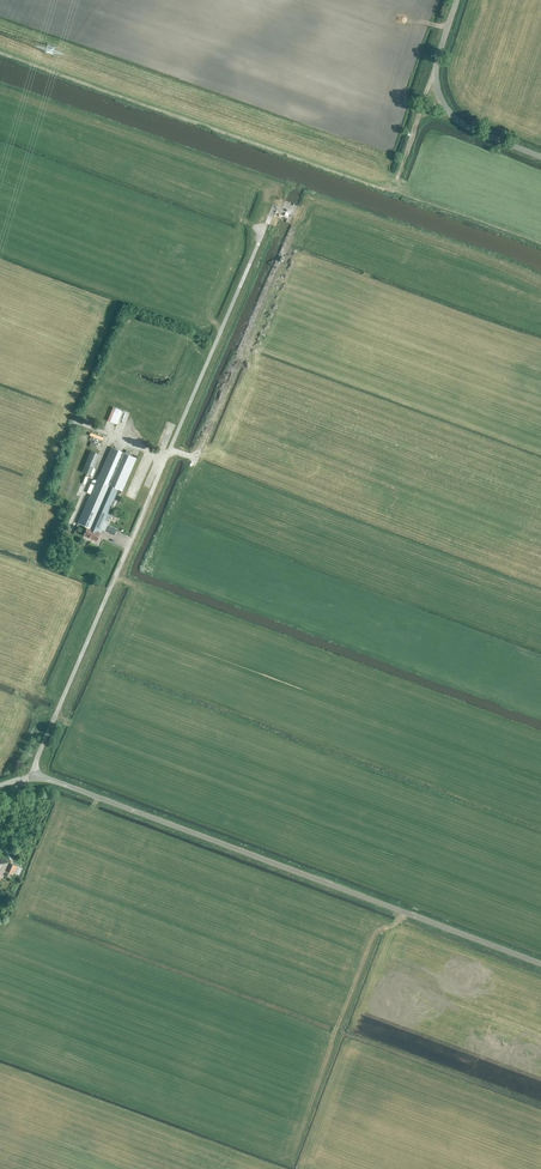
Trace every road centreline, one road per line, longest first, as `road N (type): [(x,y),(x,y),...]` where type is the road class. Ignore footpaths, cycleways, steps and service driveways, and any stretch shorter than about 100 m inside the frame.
road 1 (unclassified): [(35,779),(269,221)]
road 2 (unclassified): [(35,779),(540,964)]
road 3 (unclassified): [(540,159),(460,124),(438,94),(439,53),(457,0)]

